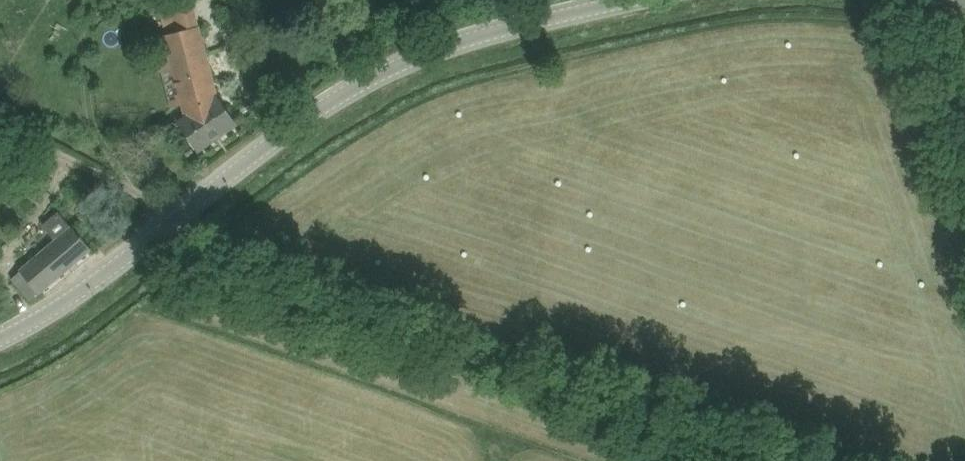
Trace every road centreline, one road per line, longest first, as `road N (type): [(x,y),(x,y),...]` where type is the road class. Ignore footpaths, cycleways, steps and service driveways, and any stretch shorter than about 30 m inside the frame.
road 1 (tertiary): [(0,338),(67,301),(321,107),(391,67),(470,37),(621,0)]
road 2 (track): [(169,223),(289,275),(821,460)]

